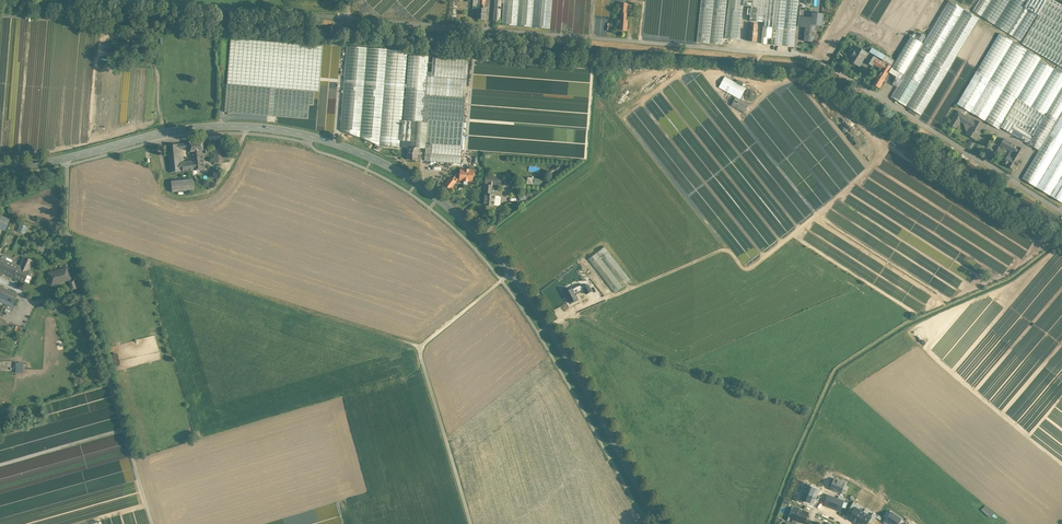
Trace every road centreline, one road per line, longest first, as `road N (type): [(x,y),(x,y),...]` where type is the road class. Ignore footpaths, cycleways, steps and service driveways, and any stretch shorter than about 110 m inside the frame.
road 1 (unclassified): [(1061,212),(810,55),(134,0)]
road 2 (secondary): [(513,272),(449,203),(384,160),(330,142),(277,129),(211,127),(64,159)]
road 3 (track): [(570,314),(723,249),(751,267),(876,162),(872,133),(794,79)]
road 4 (unclassified): [(64,159),(64,221),(153,523)]
road 5 (unclassified): [(470,523),(418,346),(513,272)]
road 6 (secondary): [(661,523),(513,272)]

